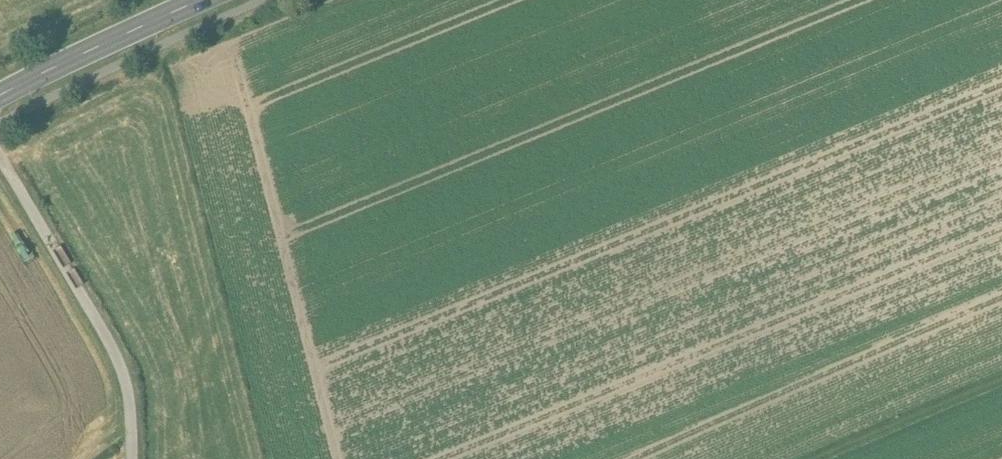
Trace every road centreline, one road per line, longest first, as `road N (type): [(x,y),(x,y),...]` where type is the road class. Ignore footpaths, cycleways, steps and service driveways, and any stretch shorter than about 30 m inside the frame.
road 1 (track): [(133,458),(127,388),(113,350),(0,156)]
road 2 (tertiary): [(0,99),(199,0)]
road 3 (track): [(1001,405),(948,427),(812,458)]

